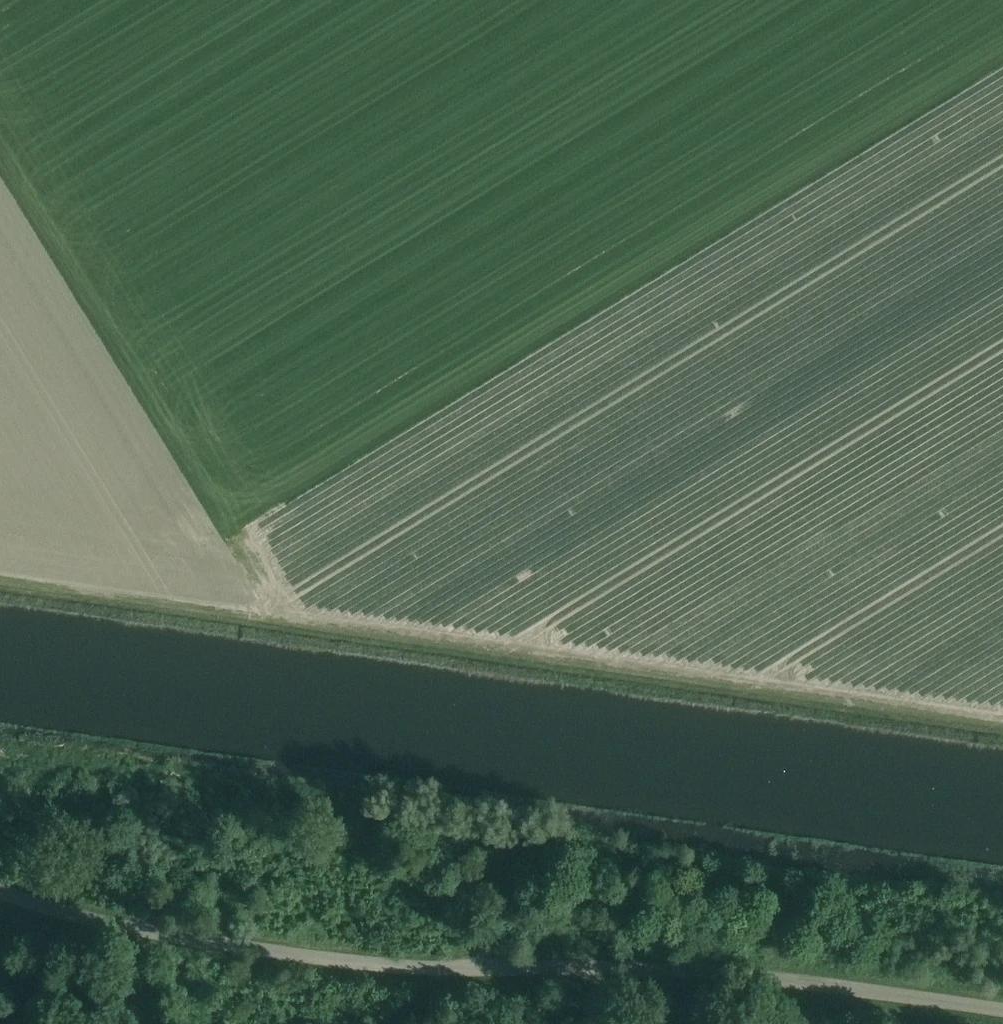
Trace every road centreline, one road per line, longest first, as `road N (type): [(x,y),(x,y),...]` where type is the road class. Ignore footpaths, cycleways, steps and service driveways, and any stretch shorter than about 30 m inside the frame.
road 1 (unclassified): [(0,890),(115,930),(267,956),(400,967),(694,969),(1002,1012)]

